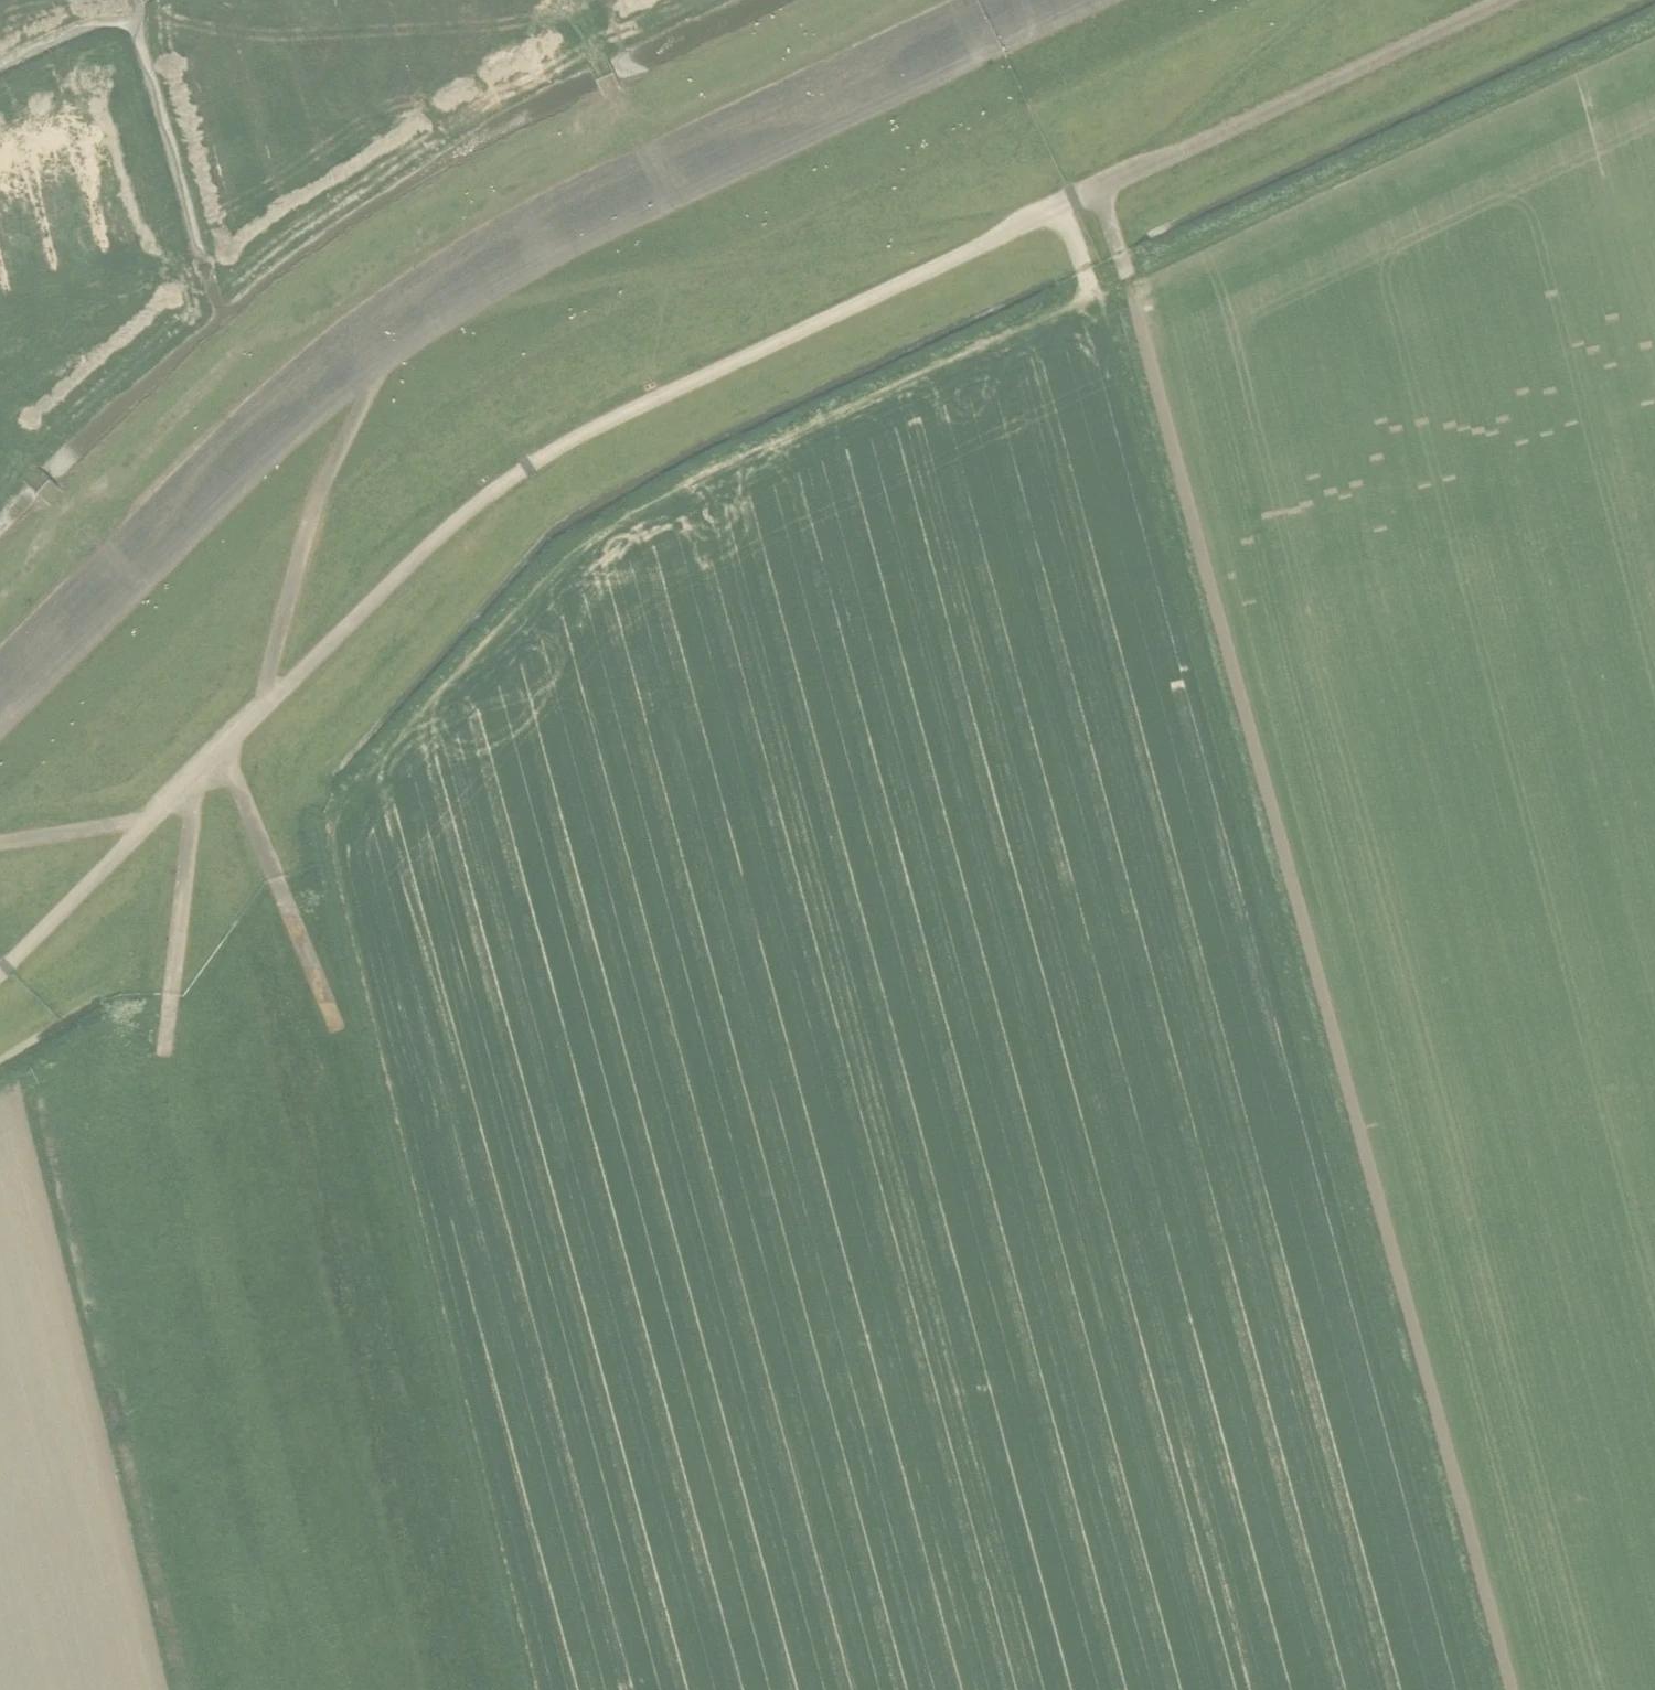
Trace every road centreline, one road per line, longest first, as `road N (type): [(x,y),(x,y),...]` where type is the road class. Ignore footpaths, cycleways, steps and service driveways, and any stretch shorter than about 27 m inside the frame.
road 1 (track): [(482,296),(1040,217)]
road 2 (track): [(1325,0),(1132,173)]

